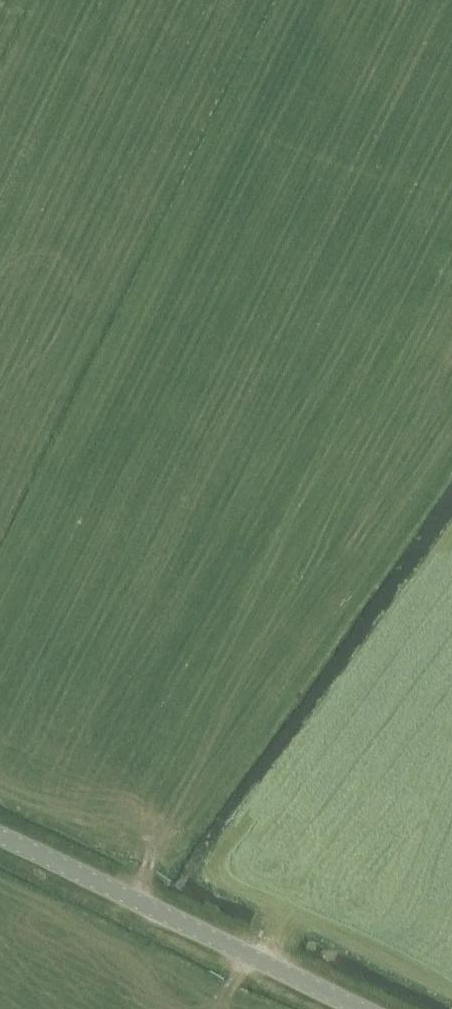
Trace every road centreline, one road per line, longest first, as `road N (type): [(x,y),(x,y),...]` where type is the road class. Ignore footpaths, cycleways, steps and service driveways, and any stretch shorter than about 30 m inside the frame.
road 1 (unclassified): [(336,1008),(0,844)]

